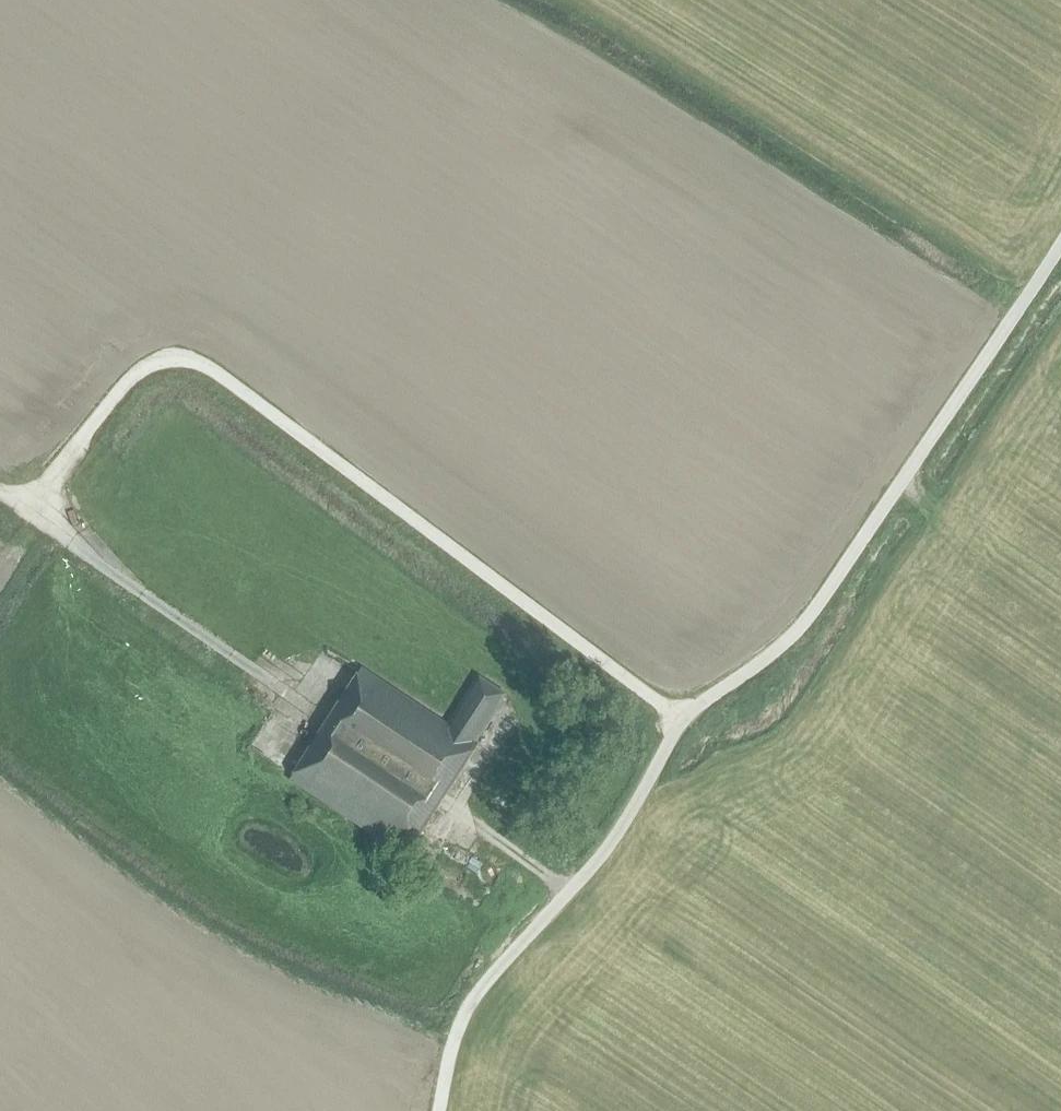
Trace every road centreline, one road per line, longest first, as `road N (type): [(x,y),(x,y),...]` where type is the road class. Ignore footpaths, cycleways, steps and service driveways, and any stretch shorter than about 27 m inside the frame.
road 1 (track): [(29,499),(49,490),(134,373),(176,357),(205,362),(685,716)]
road 2 (track): [(685,716),(802,625),(1060,244)]
road 3 (track): [(685,716),(600,856),(469,1006),(439,1110)]

